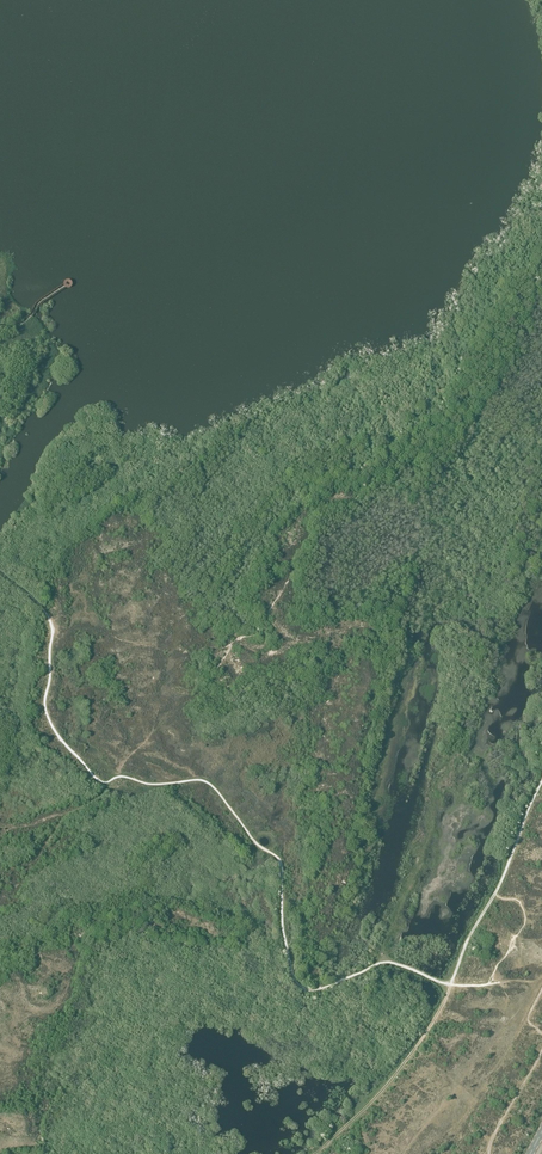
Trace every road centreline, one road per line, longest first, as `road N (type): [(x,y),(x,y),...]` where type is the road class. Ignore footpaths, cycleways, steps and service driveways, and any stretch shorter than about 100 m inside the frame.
road 1 (track): [(451,985),(404,1064),(317,1153)]

